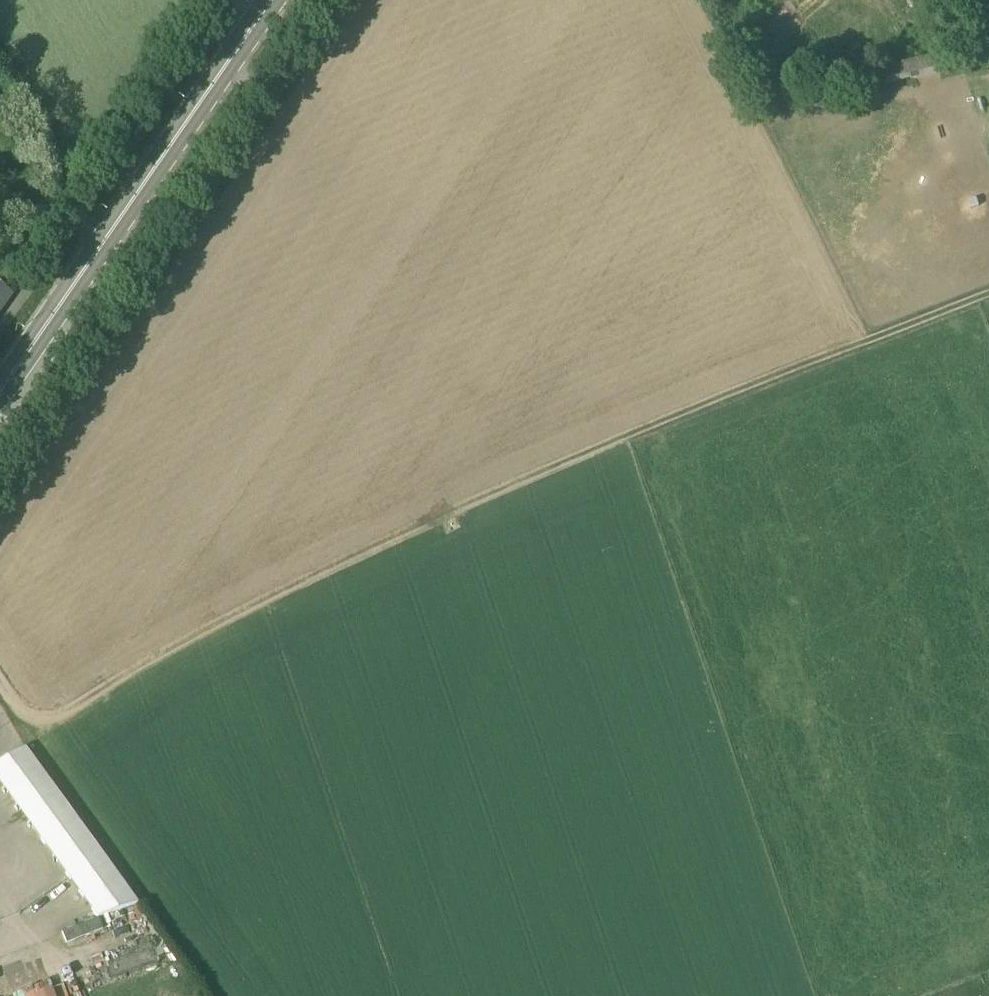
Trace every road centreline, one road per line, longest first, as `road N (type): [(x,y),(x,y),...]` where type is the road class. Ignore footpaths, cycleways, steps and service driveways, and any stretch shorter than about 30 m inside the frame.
road 1 (track): [(988,296),(521,482),(240,606),(67,711),(34,718),(16,710),(0,684)]
road 2 (secondary): [(0,389),(268,4)]

